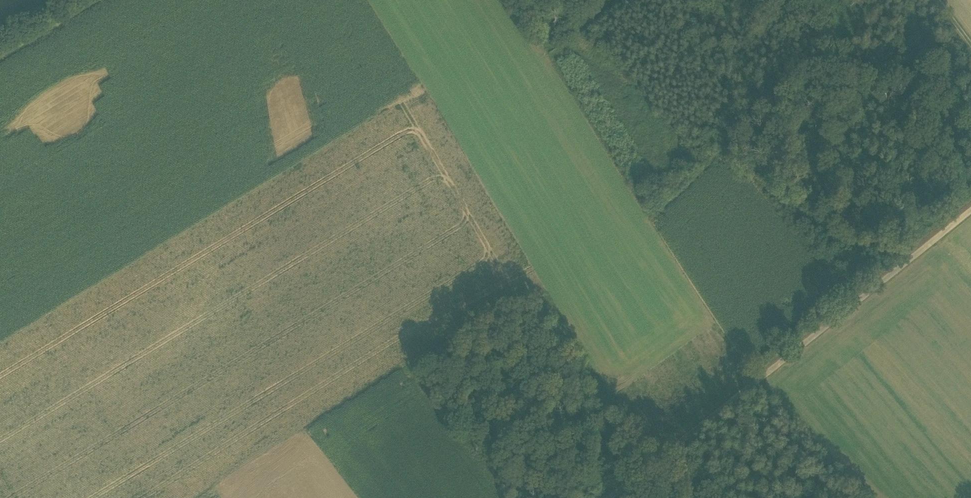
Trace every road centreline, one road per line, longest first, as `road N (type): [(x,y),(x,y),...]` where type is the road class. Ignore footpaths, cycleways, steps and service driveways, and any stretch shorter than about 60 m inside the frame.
road 1 (unclassified): [(970,214),(616,497)]

